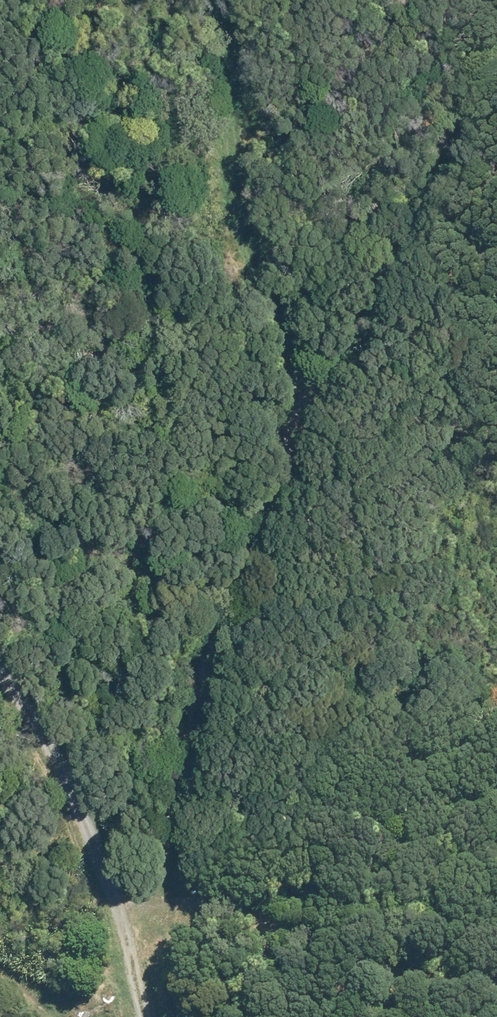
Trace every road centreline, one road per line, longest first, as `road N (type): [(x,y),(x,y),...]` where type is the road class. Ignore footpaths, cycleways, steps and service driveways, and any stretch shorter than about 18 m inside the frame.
road 1 (track): [(130,899),(297,428),(395,218),(474,83),(496,59)]
road 2 (track): [(236,0),(247,250),(297,428)]
road 3 (track): [(158,1016),(100,803),(37,685),(0,640)]
road 4 (track): [(496,976),(413,963),(226,896),(130,899)]

